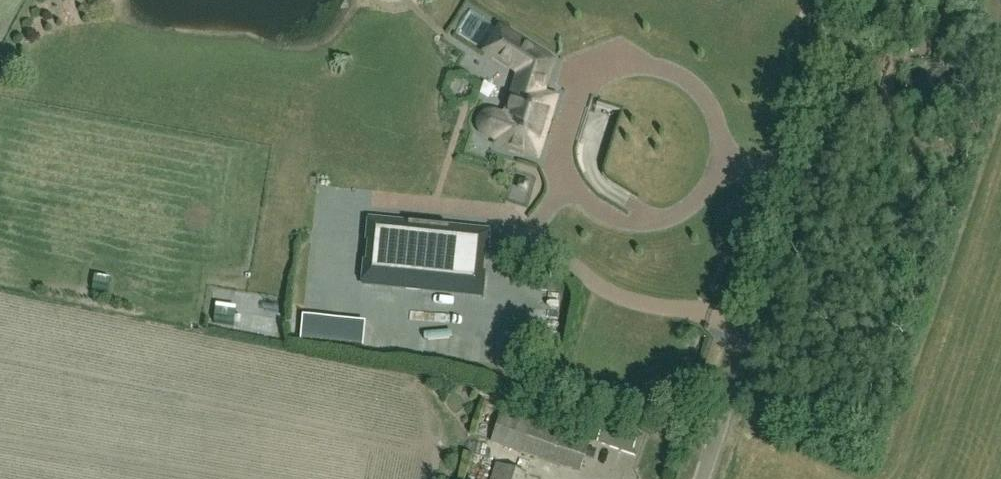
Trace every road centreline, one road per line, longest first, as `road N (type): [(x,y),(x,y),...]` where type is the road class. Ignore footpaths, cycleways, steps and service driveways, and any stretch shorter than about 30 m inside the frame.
road 1 (unclassified): [(701,478),(862,0)]

